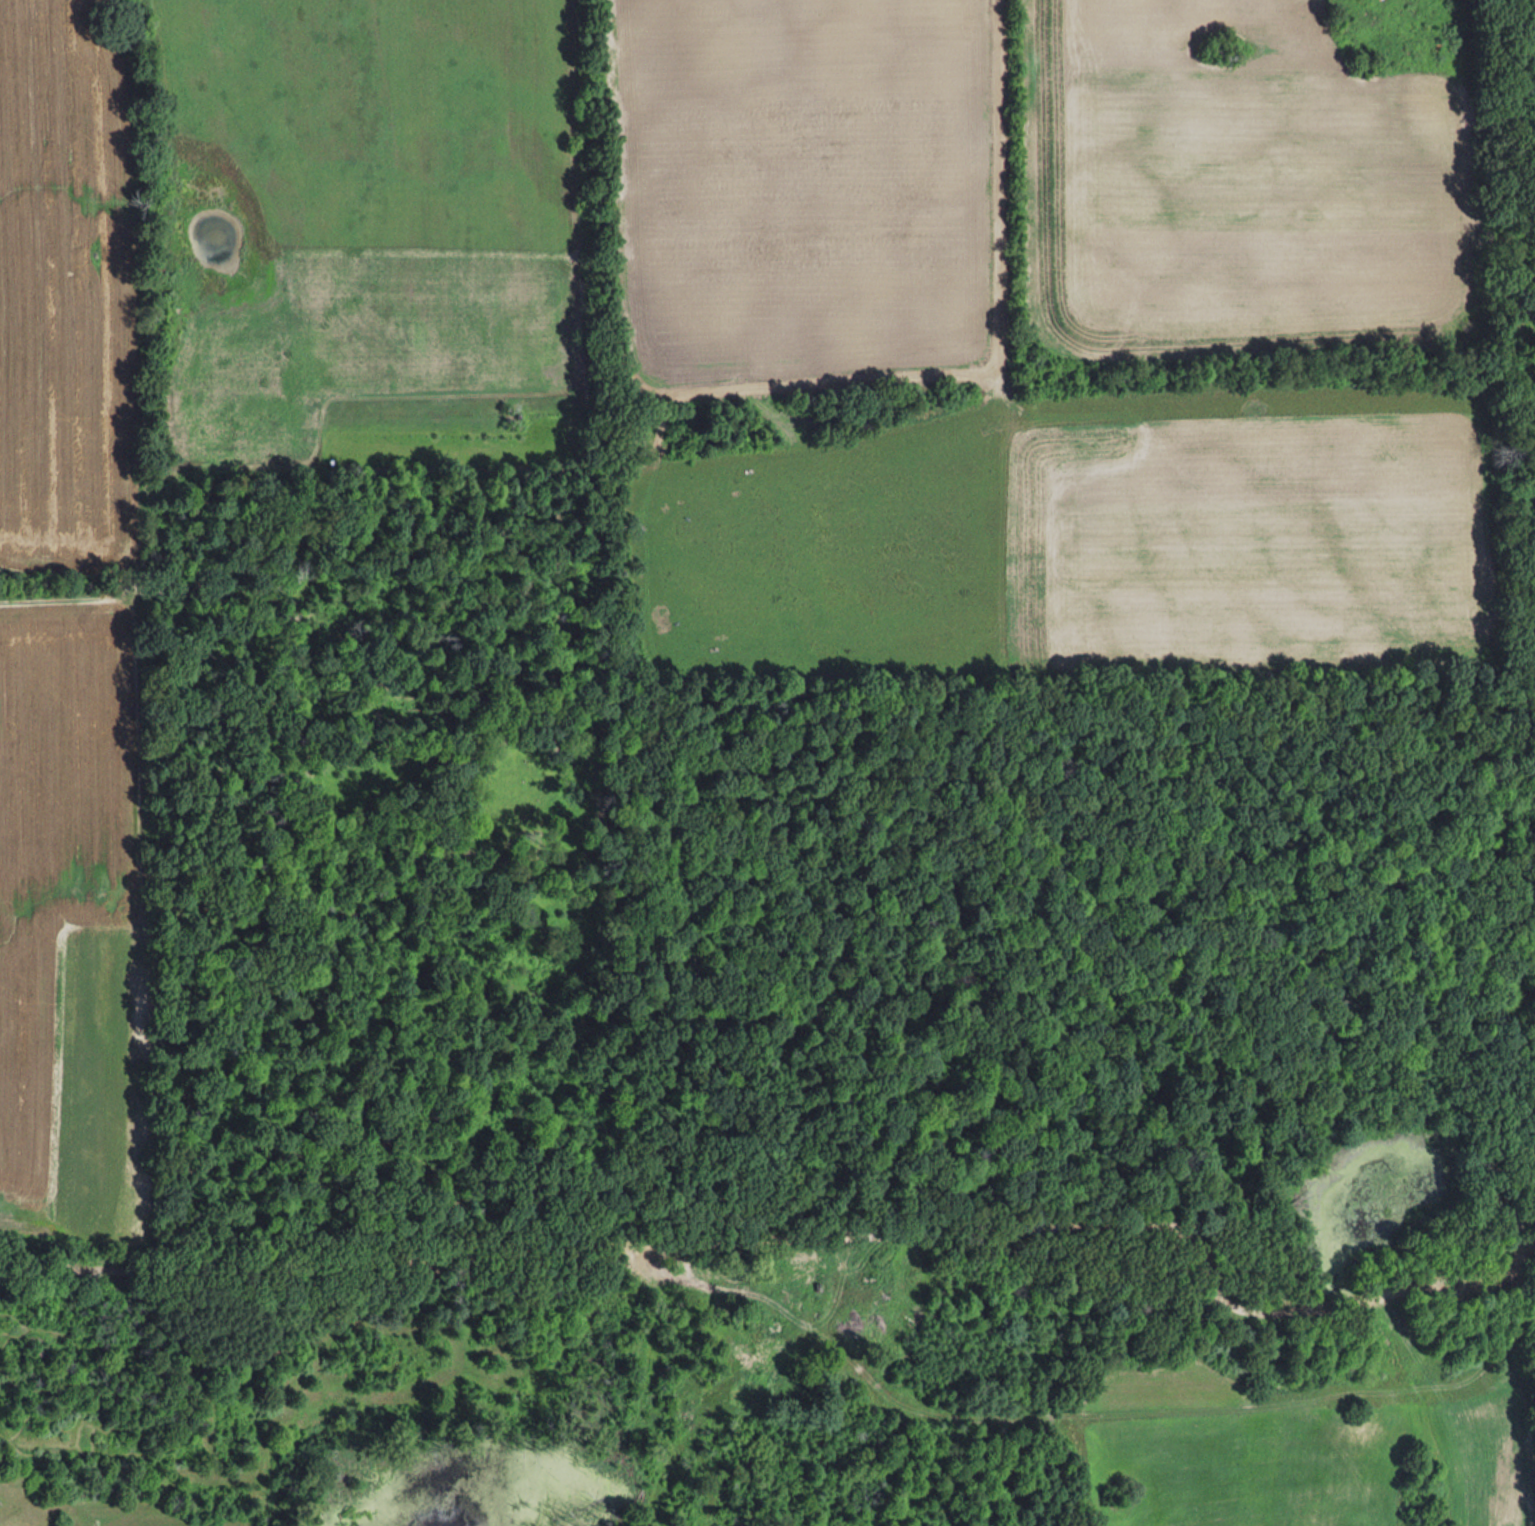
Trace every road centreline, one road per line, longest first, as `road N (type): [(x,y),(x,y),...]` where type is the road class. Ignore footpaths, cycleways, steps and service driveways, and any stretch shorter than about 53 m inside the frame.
road 1 (track): [(0,1273),(744,1249),(753,1258),(732,1306)]

